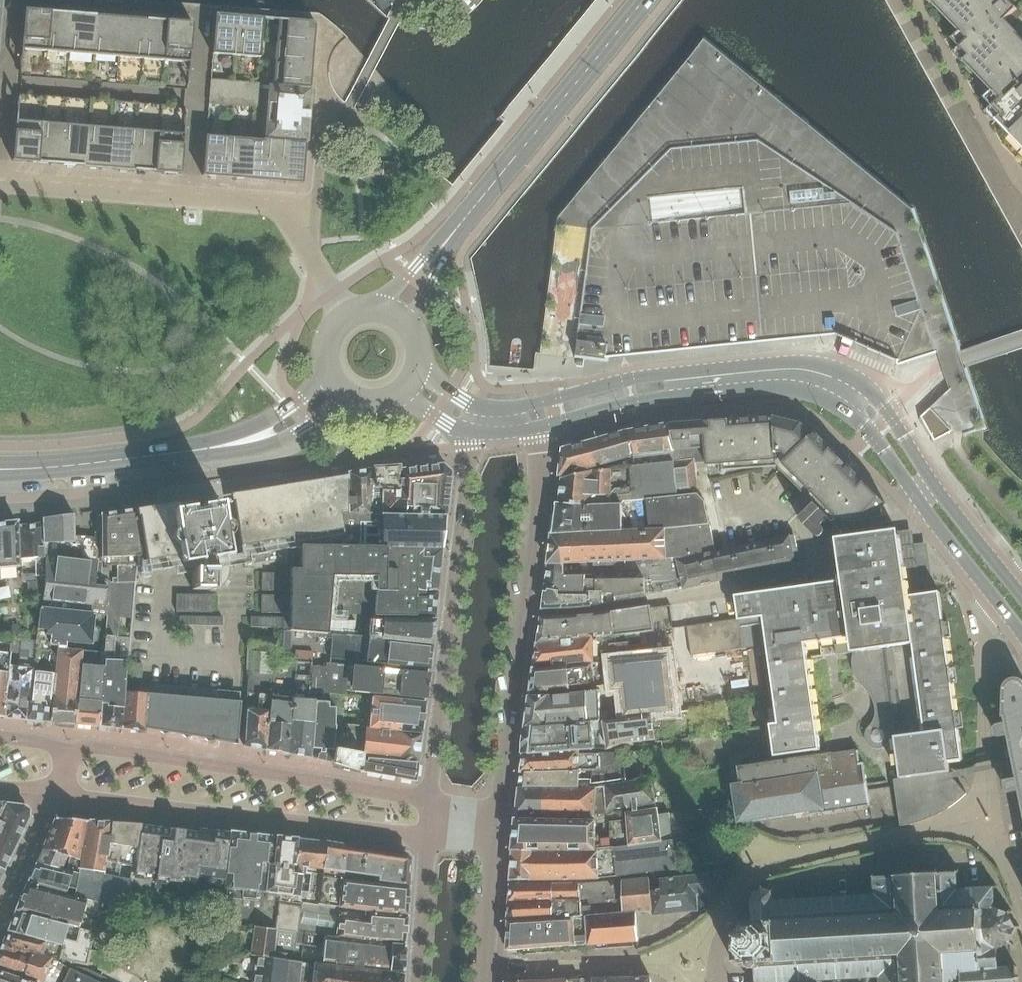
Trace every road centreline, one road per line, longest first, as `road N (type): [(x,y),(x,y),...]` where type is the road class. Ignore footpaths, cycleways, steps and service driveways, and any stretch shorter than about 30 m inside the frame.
road 1 (secondary): [(1021,598),(877,396),(821,366),(665,375),(507,410)]
road 2 (secondary): [(550,424),(633,403),(759,388),(837,404),(876,439),(1021,635)]
road 3 (unclassified): [(53,792),(428,836)]
road 4 (unclassified): [(473,433),(431,799)]
road 5 (unclassified): [(431,799),(71,743)]
road 6 (unclassified): [(499,807),(539,454)]
road 7 (residential): [(46,0),(204,12),(190,196)]
road 8 (secondary): [(469,213),(644,0)]
road 9 (residential): [(190,196),(278,204),(346,315)]
road 10 (residential): [(0,182),(190,196)]
road 11 (secondary): [(173,454),(268,444),(347,397)]
road 12 (residential): [(0,181),(14,0)]
road 13 (secondary): [(326,372),(279,413),(173,454)]
road 14 (secondary): [(173,454),(17,469)]
road 15 (unclassified): [(428,836),(418,981)]
road 16 (unclassified): [(486,981),(494,843)]
road 17 (secondary): [(469,213),(381,309)]
road 18 (residential): [(0,909),(53,792)]
road 19 (secondary): [(408,325),(469,213)]

